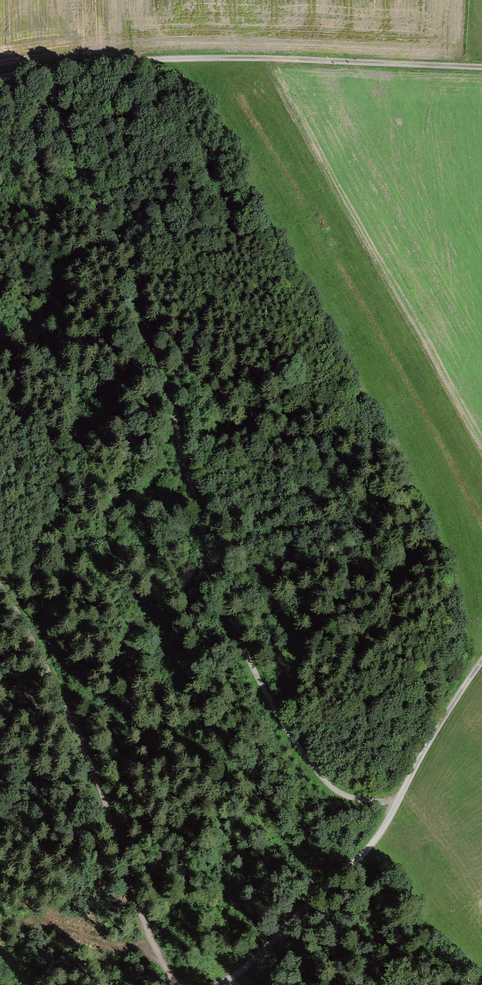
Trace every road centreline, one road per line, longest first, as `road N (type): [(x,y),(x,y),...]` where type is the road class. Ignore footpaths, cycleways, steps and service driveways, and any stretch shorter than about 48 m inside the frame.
road 1 (track): [(396,804),(346,795),(326,782),(275,708),(218,598),(167,389),(53,102),(52,71)]
road 2 (track): [(0,77),(226,55),(481,66)]
road 3 (track): [(179,984),(34,628),(0,577)]
road 4 (track): [(396,804),(377,837),(258,959)]
road 5 (residential): [(396,804),(425,742),(481,664)]

